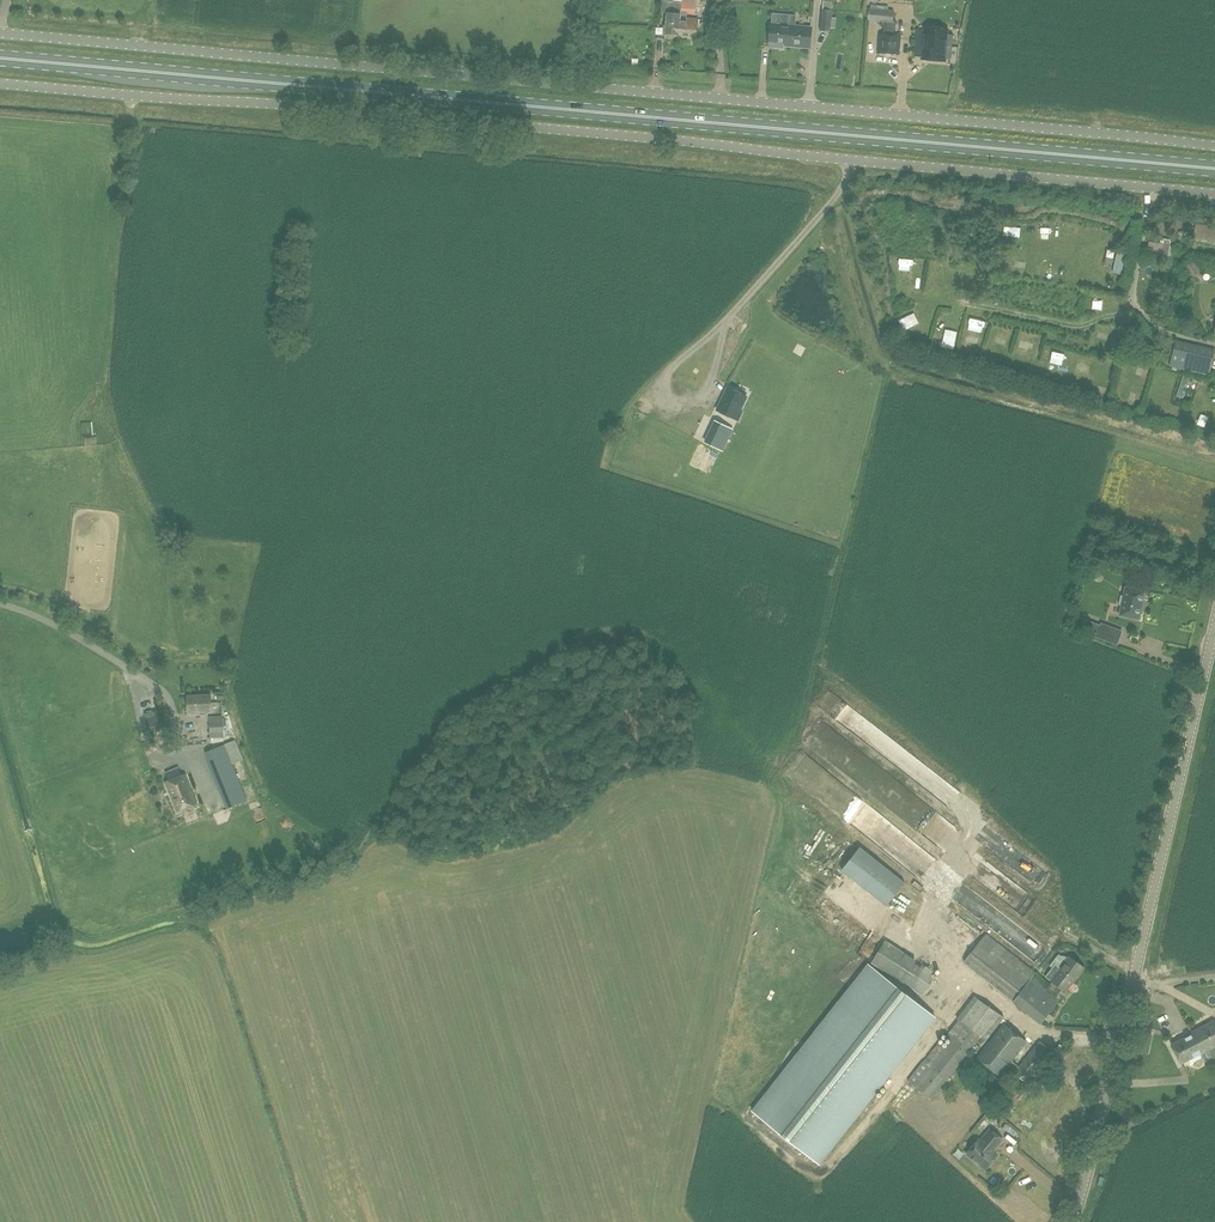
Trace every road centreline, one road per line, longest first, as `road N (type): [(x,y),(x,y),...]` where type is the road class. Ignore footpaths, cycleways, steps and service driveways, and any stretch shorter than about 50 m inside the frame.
road 1 (unclassified): [(1214,147),(0,32)]
road 2 (primary): [(1214,170),(0,59)]
road 3 (unclassified): [(1214,194),(0,83)]
road 4 (tertiary): [(1075,1221),(1214,636)]
road 5 (track): [(1136,308),(1076,325),(899,291)]
road 6 (unclassified): [(0,606),(61,629),(163,690)]
road 7 (track): [(1123,314),(1110,365),(1095,378),(993,354)]
road 8 (track): [(1152,188),(1132,298),(1143,317),(1176,336)]
road 9 (track): [(1148,208),(1084,256),(1027,250)]

